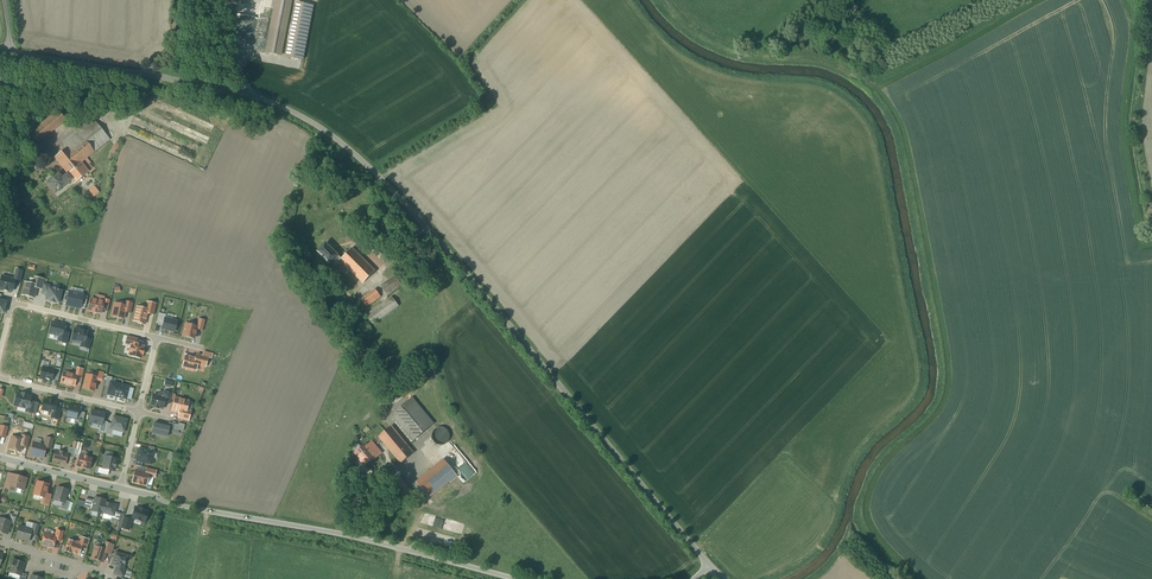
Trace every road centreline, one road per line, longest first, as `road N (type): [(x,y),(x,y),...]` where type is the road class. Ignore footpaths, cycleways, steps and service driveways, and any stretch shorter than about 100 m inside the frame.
road 1 (residential): [(0,50),(248,94),(341,143),(458,264),(708,564)]
road 2 (residential): [(519,578),(119,491)]
road 3 (track): [(274,523),(357,317)]
road 4 (residential): [(156,337),(12,302),(0,351)]
road 5 (residential): [(0,378),(139,412)]
road 6 (residential): [(119,491),(0,460)]

